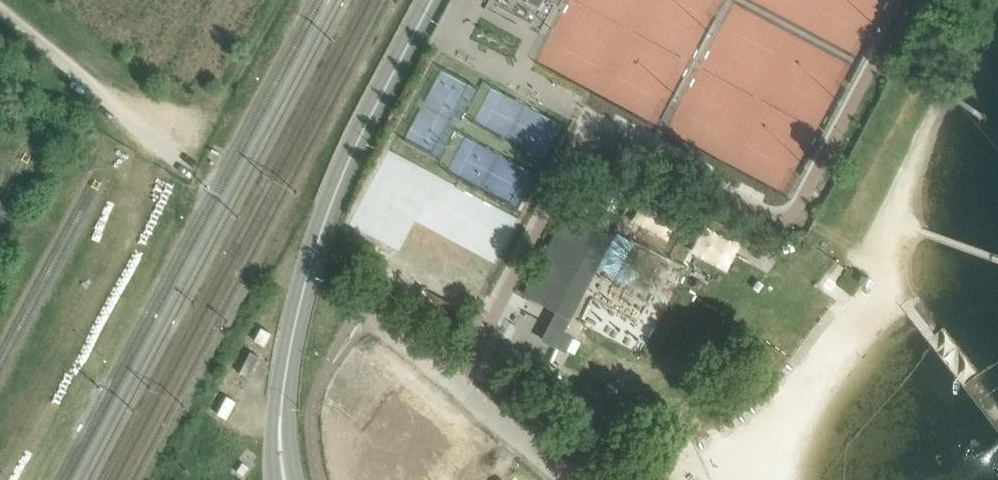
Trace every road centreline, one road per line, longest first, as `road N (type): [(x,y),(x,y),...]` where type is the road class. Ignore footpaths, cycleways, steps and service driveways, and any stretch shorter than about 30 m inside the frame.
road 1 (tertiary): [(429,0),(326,212),(289,346),(281,426)]
road 2 (residential): [(573,479),(390,331)]

